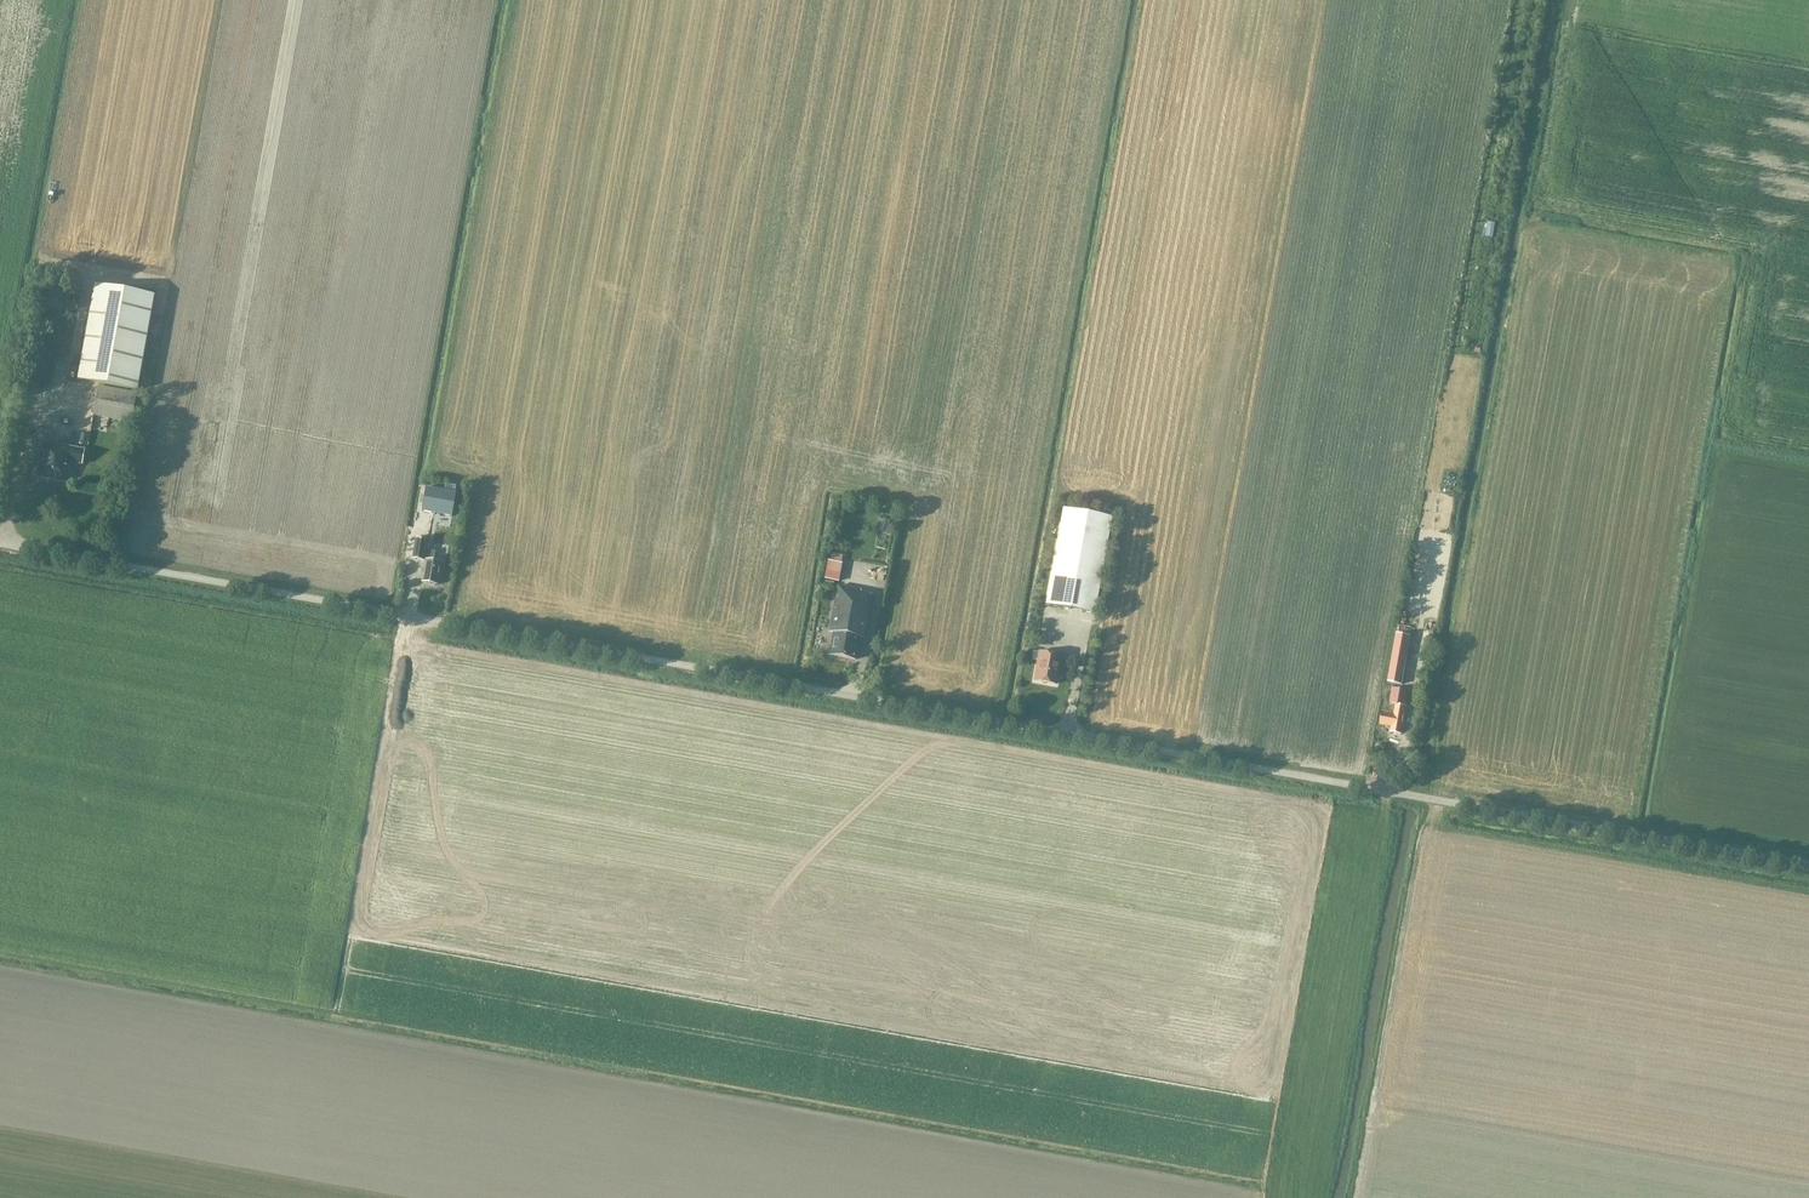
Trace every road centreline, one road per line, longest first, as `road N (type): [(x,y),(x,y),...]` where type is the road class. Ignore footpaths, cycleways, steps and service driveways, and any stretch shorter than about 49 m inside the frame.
road 1 (unclassified): [(1808,868),(0,547)]
road 2 (track): [(1318,1197),(1394,795)]

